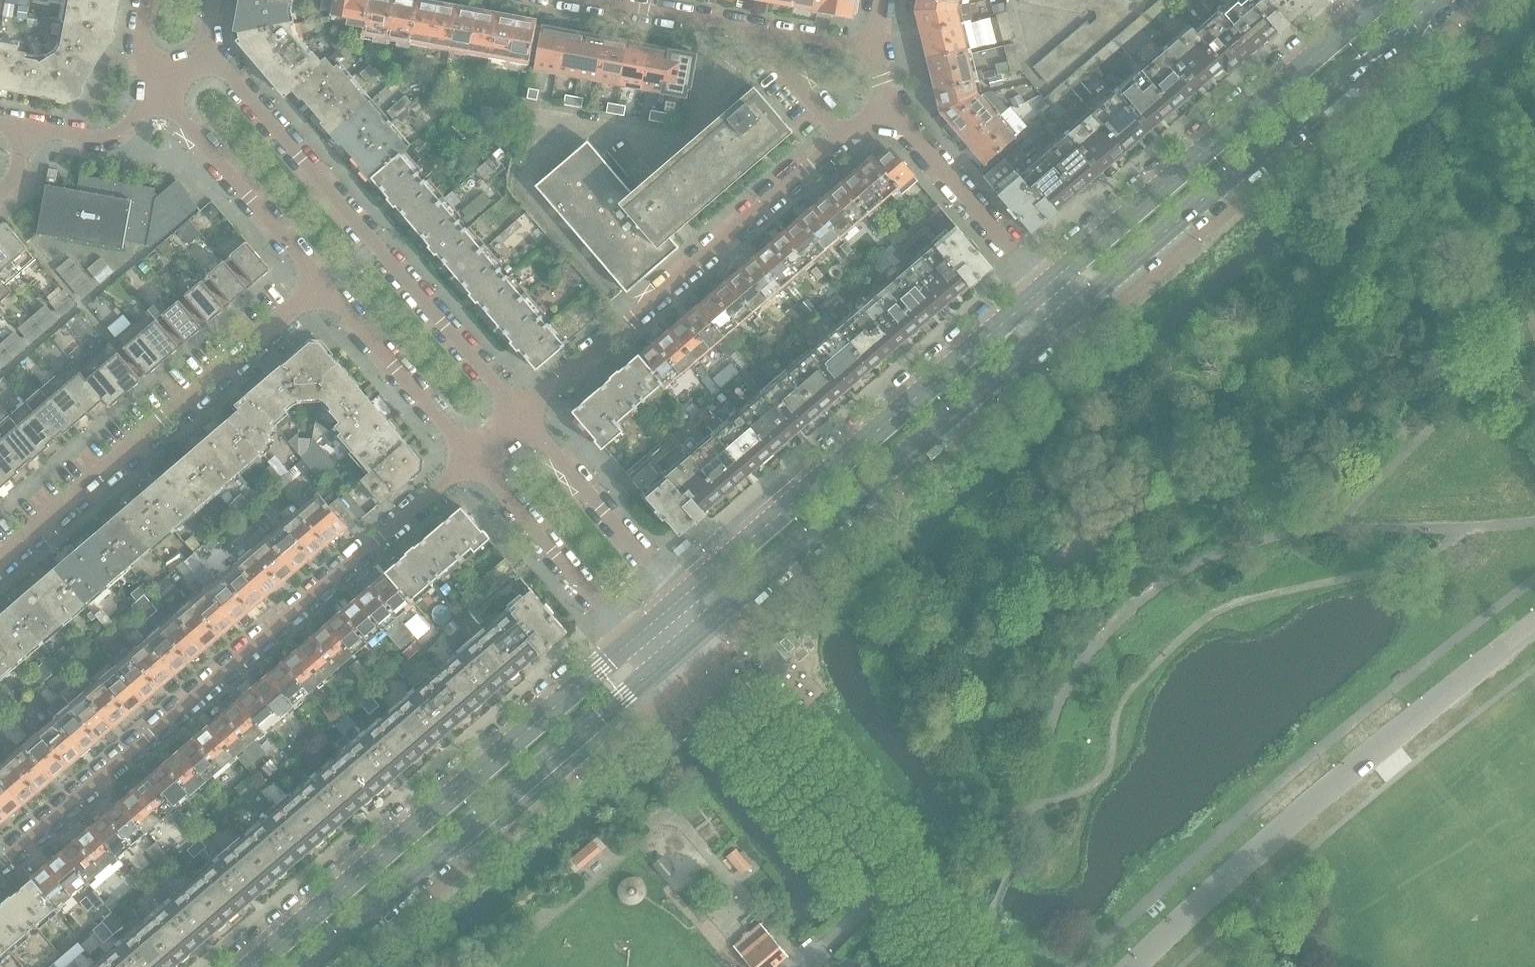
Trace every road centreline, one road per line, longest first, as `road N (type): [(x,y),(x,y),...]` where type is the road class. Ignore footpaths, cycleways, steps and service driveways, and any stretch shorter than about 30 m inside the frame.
road 1 (residential): [(0,864),(473,459)]
road 2 (secondary): [(625,646),(251,966)]
road 3 (secondary): [(1068,315),(1438,0)]
road 4 (secondary): [(706,627),(1068,315)]
road 5 (secondary): [(1043,287),(681,598)]
road 6 (residential): [(524,416),(212,58)]
road 7 (secondary): [(306,966),(650,675)]
road 8 (residential): [(0,562),(323,286)]
road 9 (residential): [(524,416),(842,136)]
road 10 (secondary): [(1348,22),(1043,287)]
road 11 (residential): [(164,97),(323,286)]
road 12 (residential): [(473,459),(625,646)]
road 13 (residential): [(681,598),(524,416)]
road 14 (residential): [(1043,287),(892,111)]
road 15 (residential): [(323,286),(473,459)]
road 16 (residential): [(757,35),(584,0)]
road 17 (residential): [(37,130),(108,138),(164,97)]
road 18 (residential): [(842,136),(757,35)]

